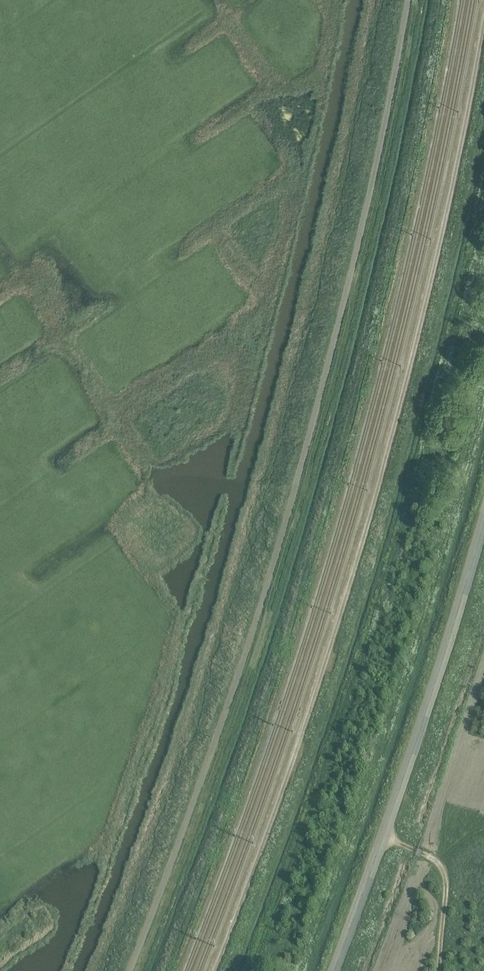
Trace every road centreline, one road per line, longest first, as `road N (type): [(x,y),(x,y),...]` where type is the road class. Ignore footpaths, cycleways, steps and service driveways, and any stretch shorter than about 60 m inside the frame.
road 1 (track): [(409,0),(370,189),(255,628),(129,970)]
road 2 (track): [(215,970),(317,694),(363,542),(437,264),(483,28)]
road 3 (tertiary): [(333,970),(414,748),(483,518)]

